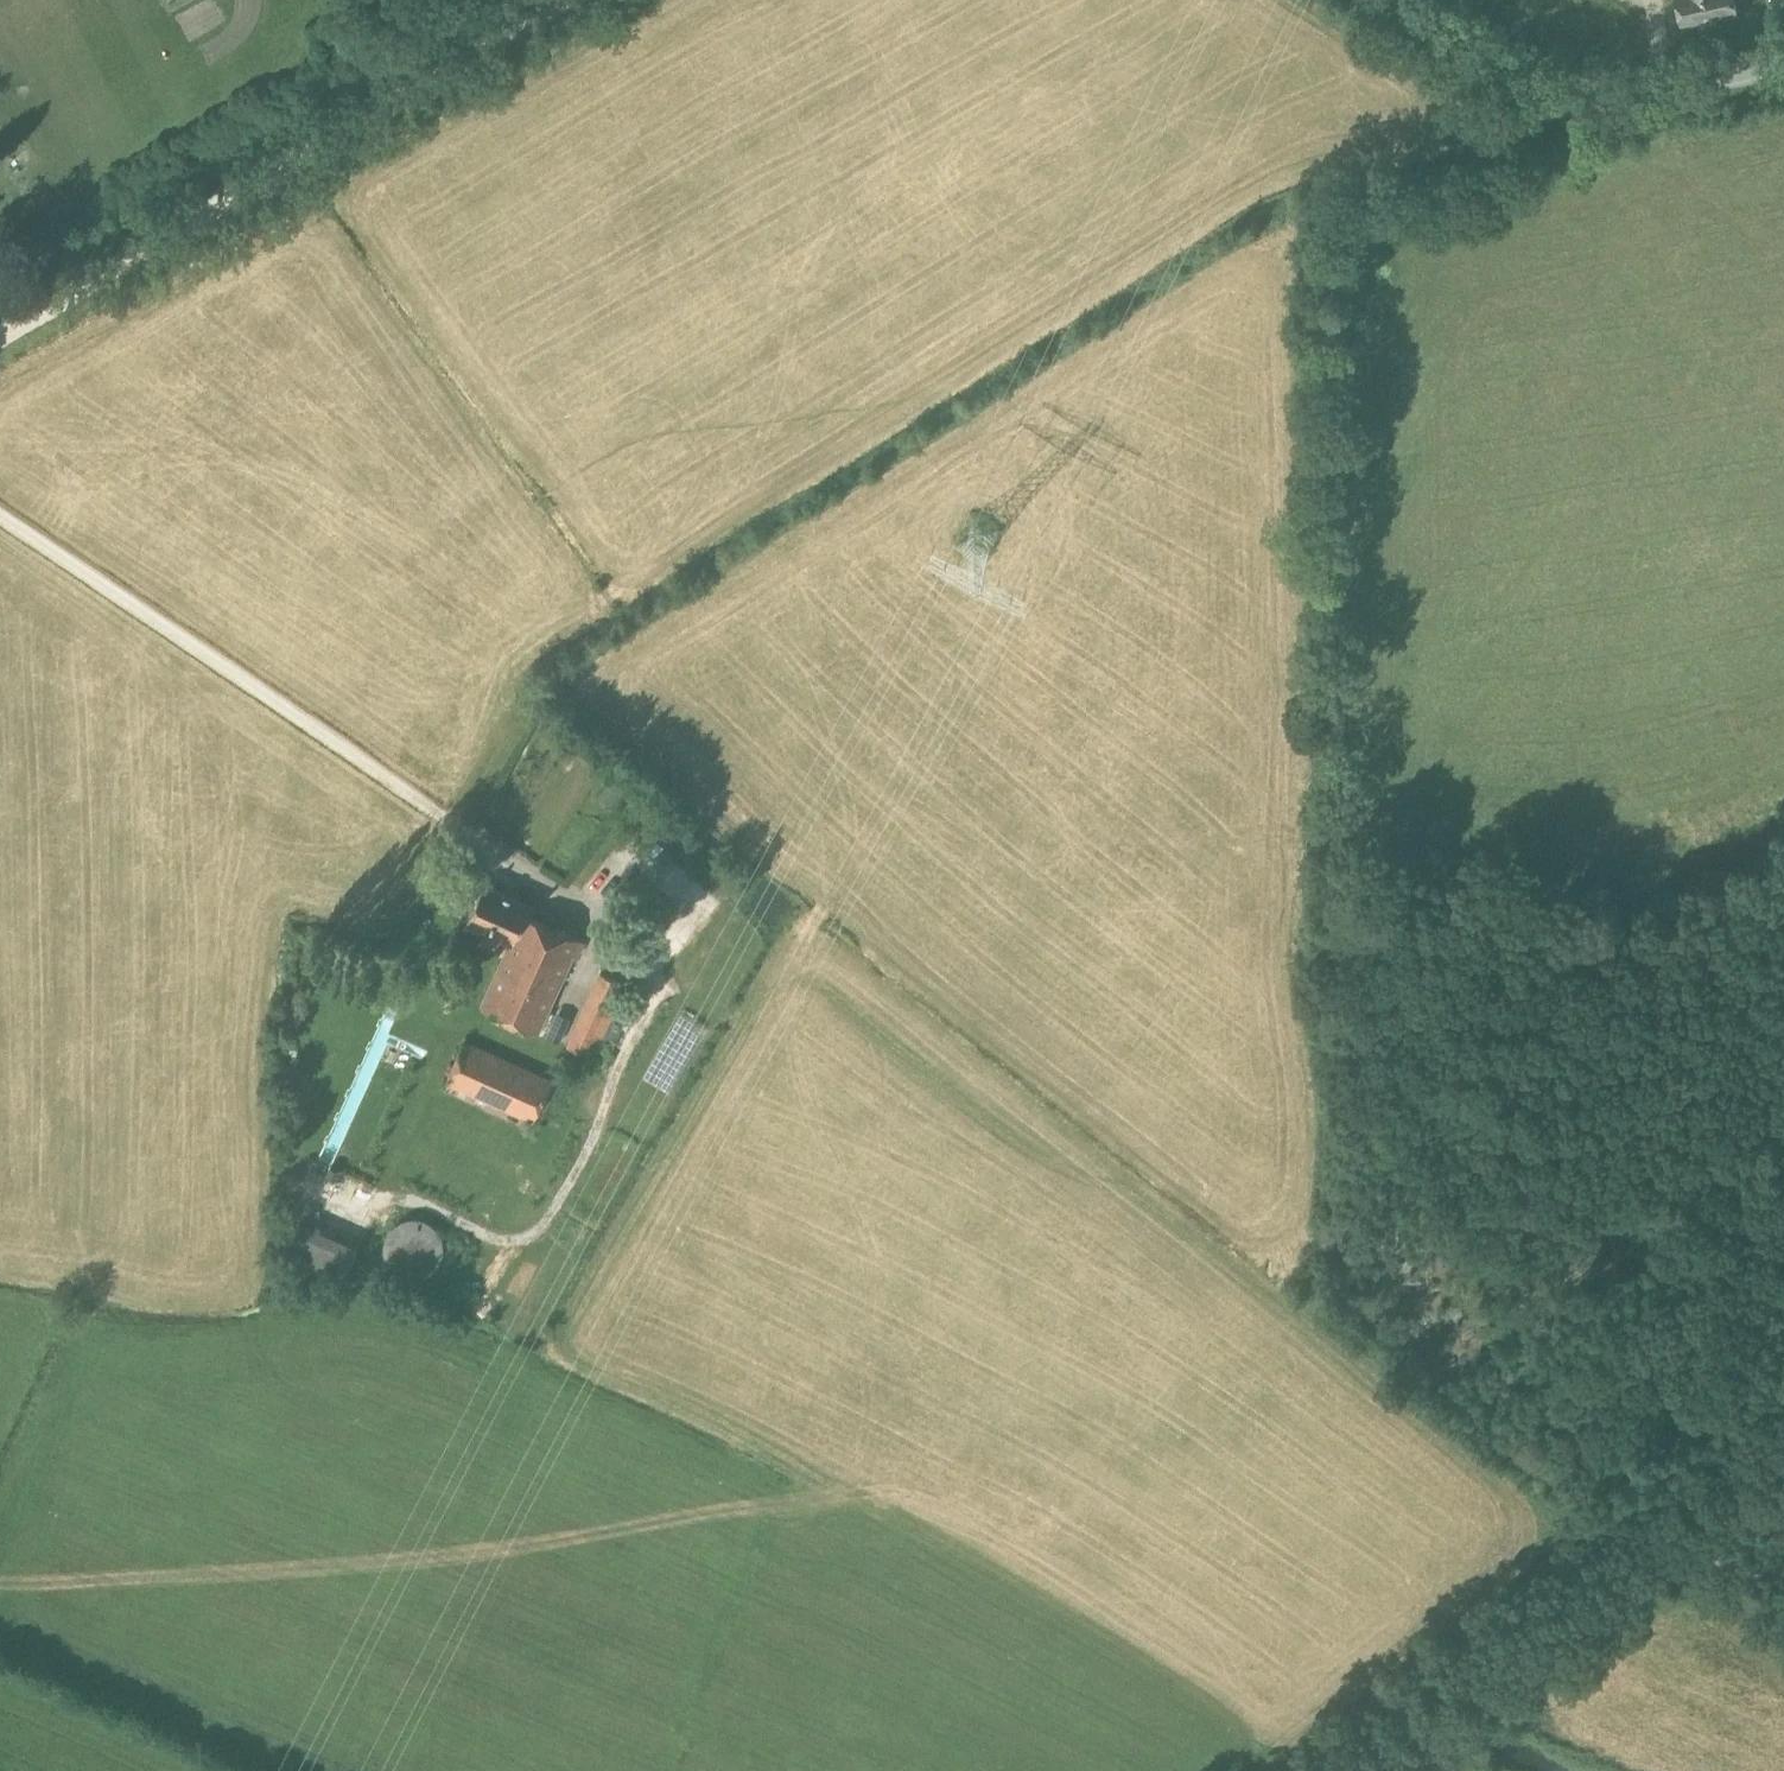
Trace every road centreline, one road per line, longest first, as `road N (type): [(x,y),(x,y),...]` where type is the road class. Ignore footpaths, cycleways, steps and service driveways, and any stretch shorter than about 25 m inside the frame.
road 1 (track): [(0,337),(561,0)]
road 2 (track): [(449,820),(0,509)]
road 3 (unclassified): [(1783,64),(1613,98),(1562,95),(1488,62),(1393,0)]

